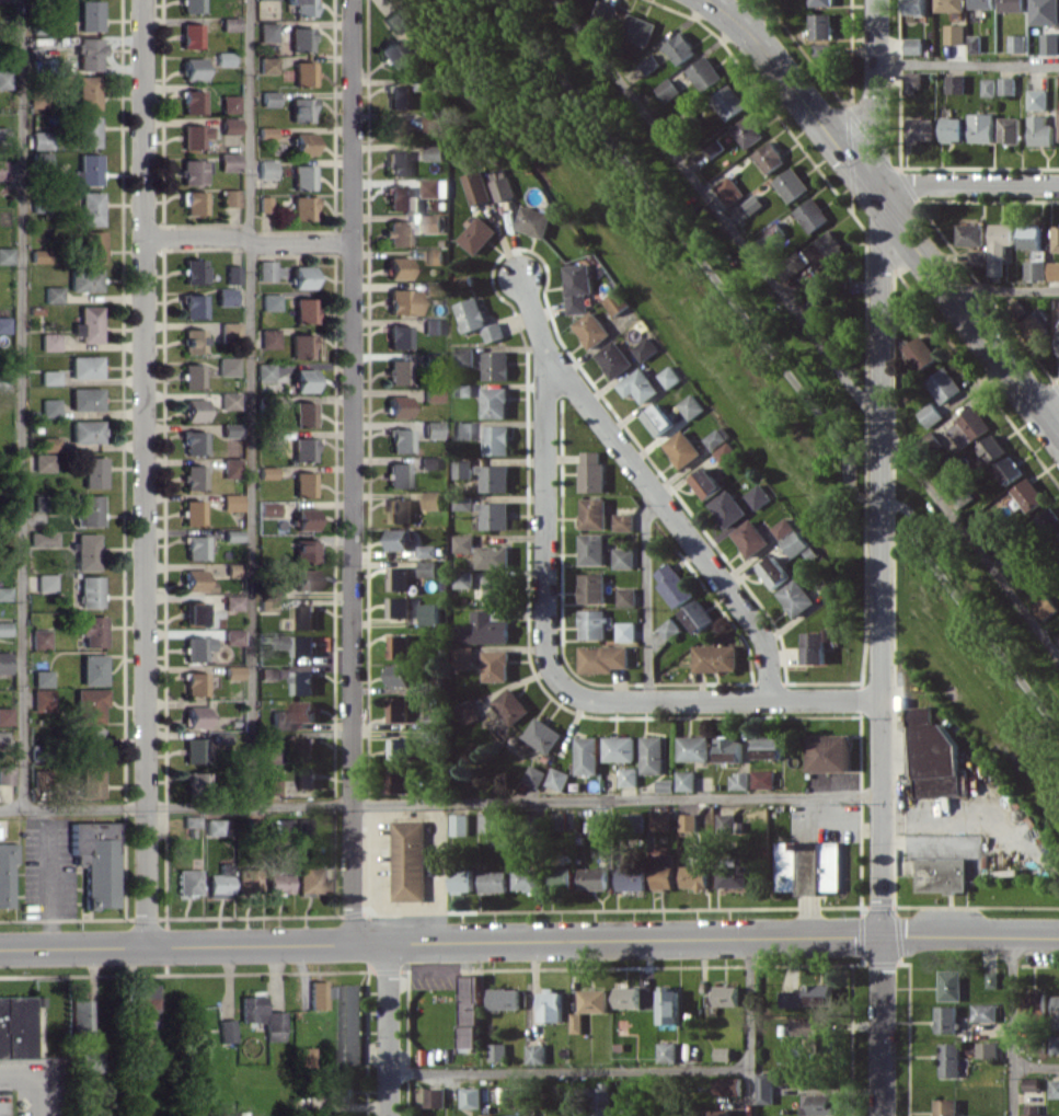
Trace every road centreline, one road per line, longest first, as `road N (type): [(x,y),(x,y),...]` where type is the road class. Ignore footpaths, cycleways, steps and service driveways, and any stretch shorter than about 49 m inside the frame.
road 1 (residential): [(879,0),(883,1115)]
road 2 (tertiary): [(0,948),(1058,936)]
road 3 (residential): [(141,0),(143,944)]
road 4 (residential): [(350,0),(353,942)]
road 5 (tertiary): [(708,0),(757,42),(1058,436)]
road 6 (residential): [(520,278),(544,346),(544,657),(550,676),(572,695)]
road 7 (residential): [(544,346),(760,632)]
road 8 (residential): [(572,695),(602,702),(880,700)]
road 9 (residential): [(141,237),(350,243)]
road 10 (residential): [(870,185),(1058,186)]
road 11 (residential): [(389,941),(388,1115)]

